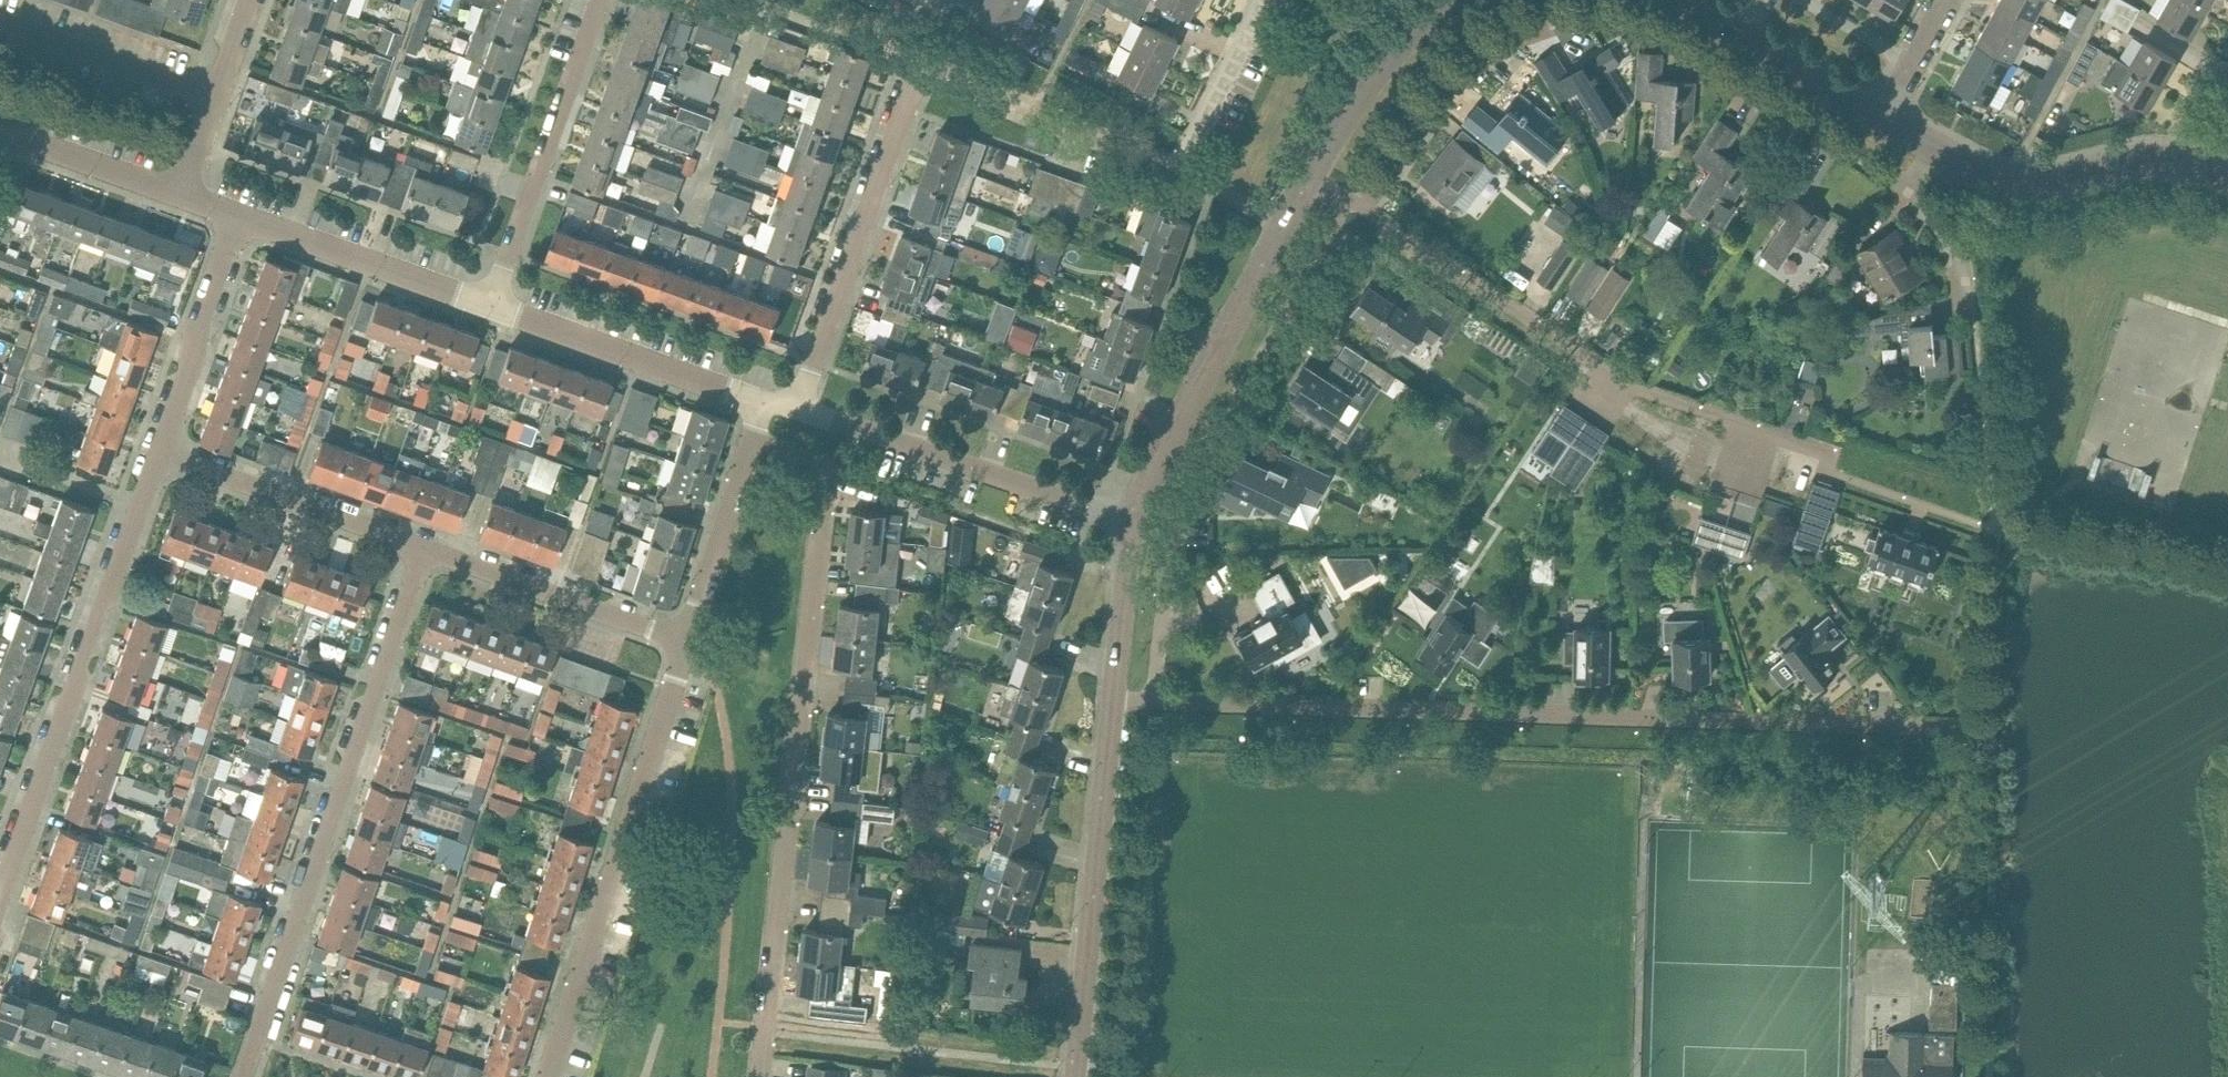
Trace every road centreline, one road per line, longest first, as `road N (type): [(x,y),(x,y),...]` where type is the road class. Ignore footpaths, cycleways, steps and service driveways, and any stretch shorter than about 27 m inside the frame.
road 1 (residential): [(1993,730),(1115,700)]
road 2 (residential): [(760,1076),(829,466),(750,442)]
road 3 (residential): [(245,1076),(425,548)]
road 4 (unclassified): [(0,889),(159,452)]
road 5 (residential): [(548,1076),(687,643)]
road 6 (unclassified): [(1075,1076),(1115,700)]
road 7 (residential): [(798,411),(924,68)]
road 8 (unclassified): [(1135,524),(798,411)]
road 9 (residential): [(1135,524),(1284,228)]
road 10 (residential): [(490,306),(600,0)]
road 11 (residential): [(1284,228),(1183,169),(1267,0)]
road 12 (residential): [(1615,376),(1363,208)]
road 13 (unclassified): [(763,401),(490,306)]
road 14 (unclassified): [(1936,149),(2021,183),(2129,161),(2215,171)]
road 15 (residential): [(425,548),(159,452)]
road 16 (residential): [(687,643),(425,548)]
road 17 (unclassified): [(490,306),(237,216)]
road 18 (residential): [(1363,208),(1468,64),(1540,25)]
road 19 (residential): [(1615,376),(1831,454),(1825,473)]
road 20 (residential): [(159,452),(237,216)]
road 21 (unclassified): [(1687,0),(1883,121)]
road 22 (residential): [(0,20),(216,100)]
road 23 (residential): [(1308,180),(1376,73),(1445,0)]
road 24 (residential): [(1908,191),(1729,72)]
road 25 (unclassified): [(687,643),(750,442)]
road 26 (unclassified): [(1102,140),(924,68)]
road 27 (unclassified): [(181,195),(33,142),(0,139)]
road 28 (unclassified): [(1115,700),(1135,524)]
road 29 (residential): [(1974,316),(1961,253),(1936,211),(1908,191)]
road 30 (unclassified): [(1883,121),(1949,0)]

